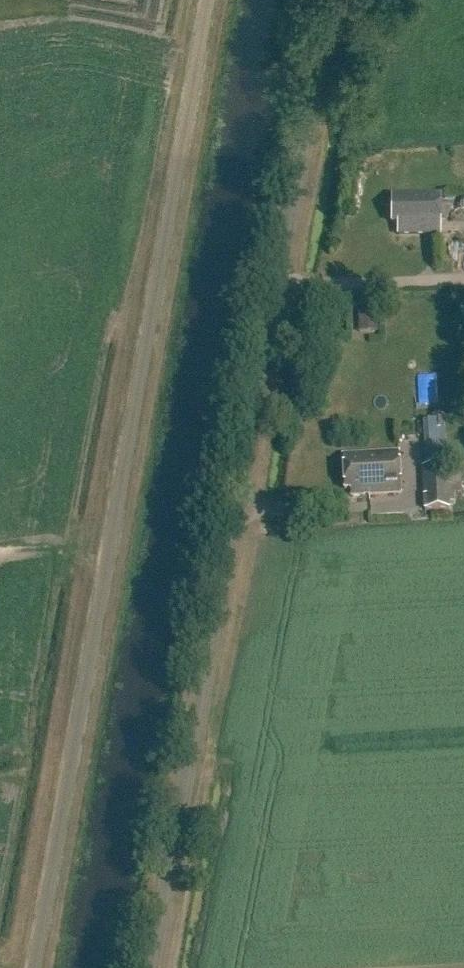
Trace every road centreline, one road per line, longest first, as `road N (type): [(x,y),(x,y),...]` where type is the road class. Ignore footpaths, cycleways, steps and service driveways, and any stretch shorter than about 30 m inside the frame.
road 1 (unclassified): [(152,967),(329,0)]
road 2 (unclassified): [(34,967),(207,0)]

